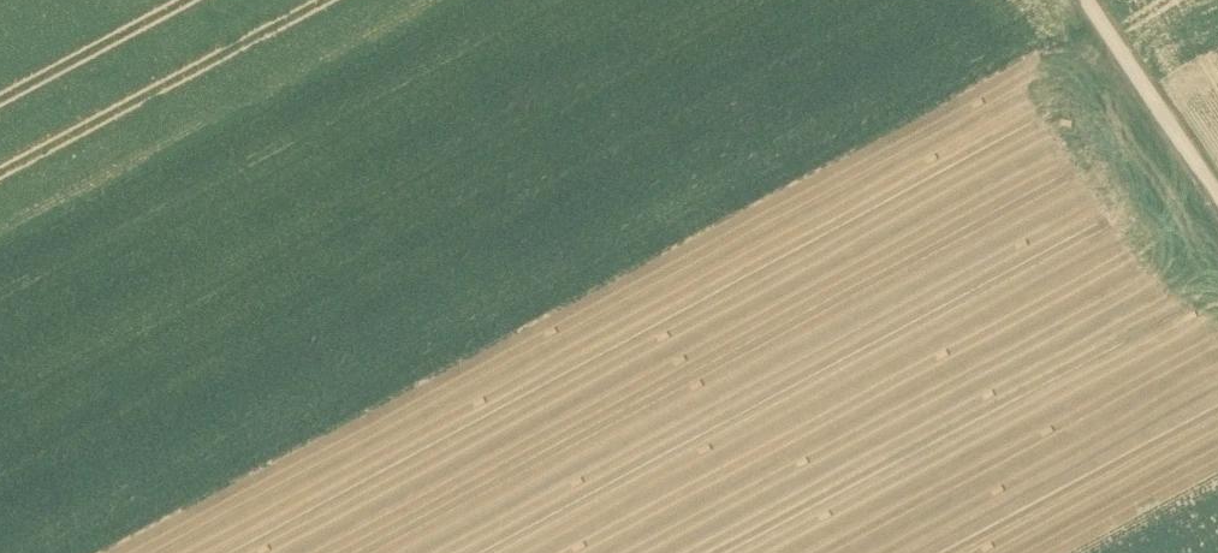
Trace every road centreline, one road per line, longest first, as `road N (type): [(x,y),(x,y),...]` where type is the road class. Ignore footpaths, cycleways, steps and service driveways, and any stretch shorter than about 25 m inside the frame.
road 1 (track): [(1089,0),(1217,194)]

